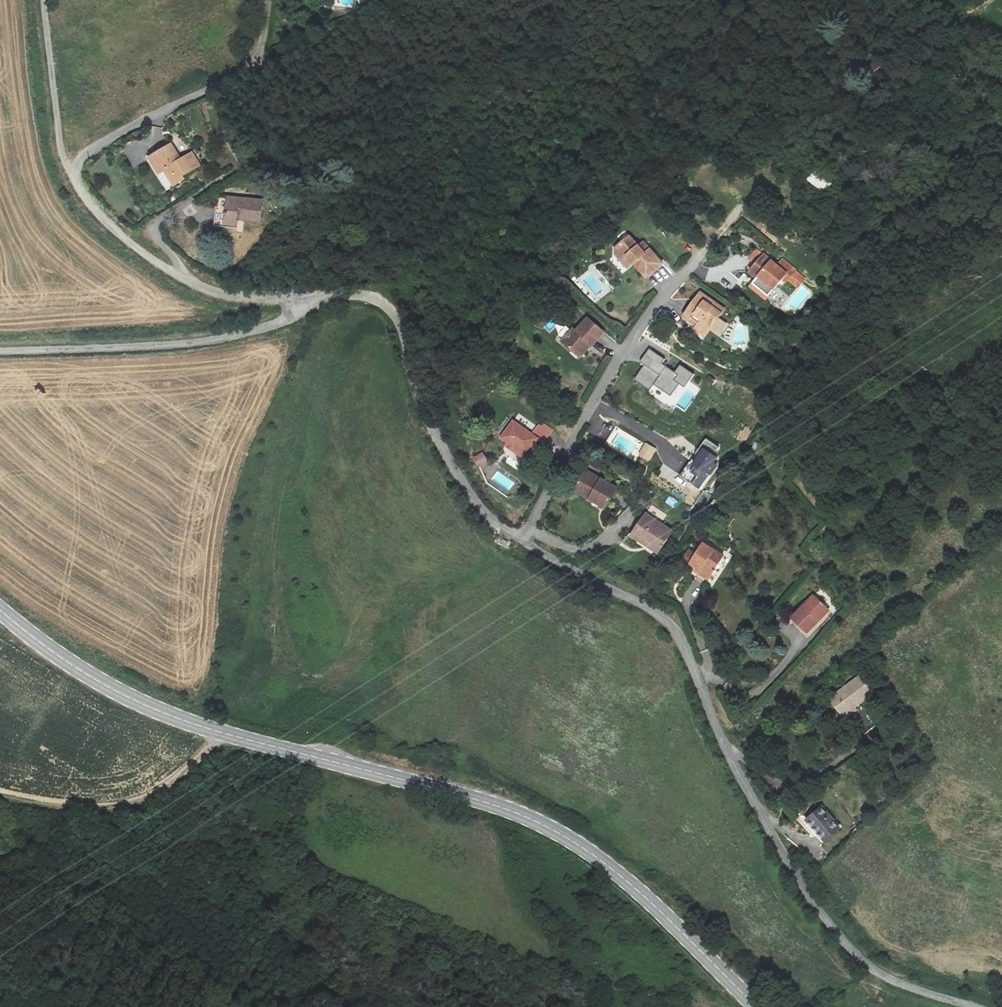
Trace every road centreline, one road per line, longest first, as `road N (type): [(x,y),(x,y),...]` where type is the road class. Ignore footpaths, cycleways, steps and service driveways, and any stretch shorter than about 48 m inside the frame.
road 1 (secondary): [(0,609),(110,688),(164,713),(496,805),(552,828),(615,871),(756,1006)]
road 2 (unclassified): [(524,539),(667,622),(741,780),(833,932),(897,981),(974,1006)]
road 3 (unclassified): [(787,152),(613,363),(524,539)]
road 4 (unclassified): [(315,303),(341,294),(384,302),(452,466),(489,517),(524,539)]
road 5 (unclassified): [(0,352),(204,341),(290,321),(315,303)]
road 6 (residential): [(74,178),(123,234),(198,282),(315,303)]
road 7 (residential): [(74,178),(82,158),(120,133),(247,71),(267,0)]
road 8 (track): [(0,790),(86,805),(131,802),(186,770),(219,732)]
road 9 (track): [(247,71),(467,0)]
road 10 (residential): [(74,178),(43,0)]

